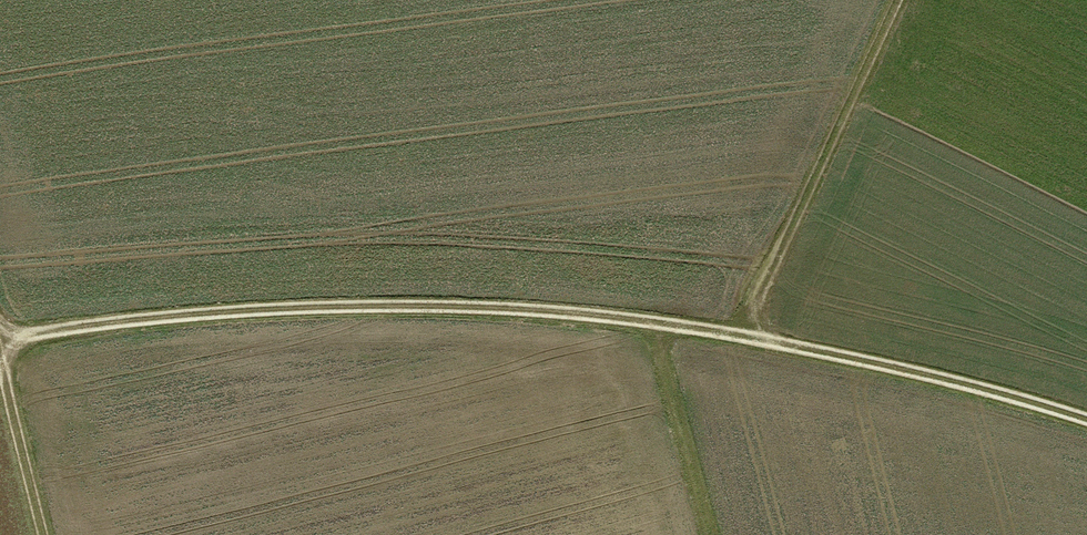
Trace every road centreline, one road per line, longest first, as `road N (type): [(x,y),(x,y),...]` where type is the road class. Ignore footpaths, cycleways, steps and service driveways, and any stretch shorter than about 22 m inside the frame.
road 1 (track): [(1086,421),(947,381),(654,322),(427,305),(240,309),(0,338)]
road 2 (track): [(899,0),(742,335)]
road 3 (track): [(708,534),(654,322)]
road 4 (track): [(43,534),(0,358)]

